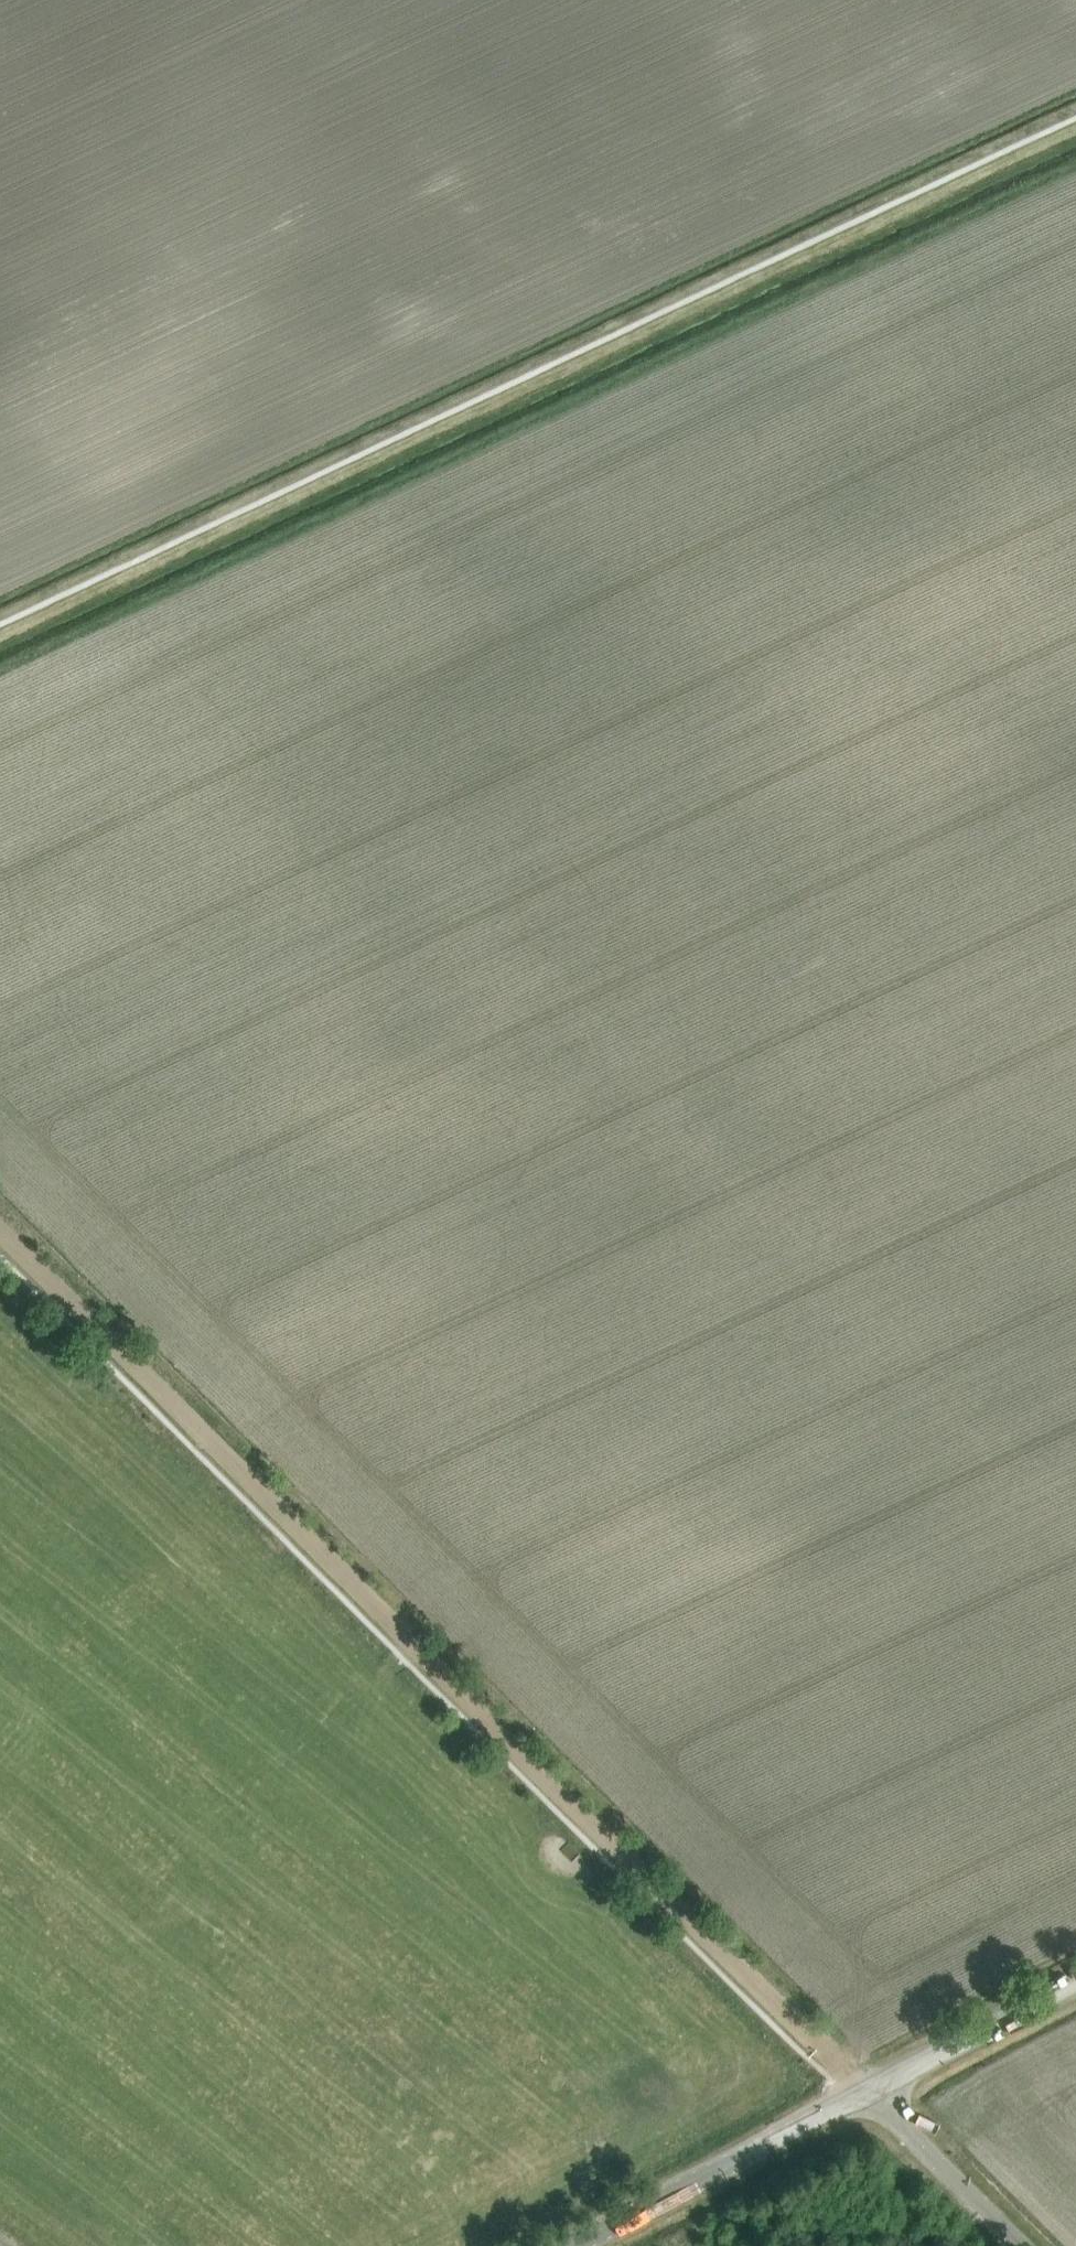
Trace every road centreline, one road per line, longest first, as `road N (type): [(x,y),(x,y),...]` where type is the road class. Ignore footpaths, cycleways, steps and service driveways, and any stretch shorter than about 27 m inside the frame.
road 1 (track): [(0,1235),(867,2091)]
road 2 (unclassified): [(573,2245),(867,2091)]
road 3 (unclassified): [(867,2091),(1075,1982)]
road 4 (unclassified): [(1024,2245),(867,2091)]

